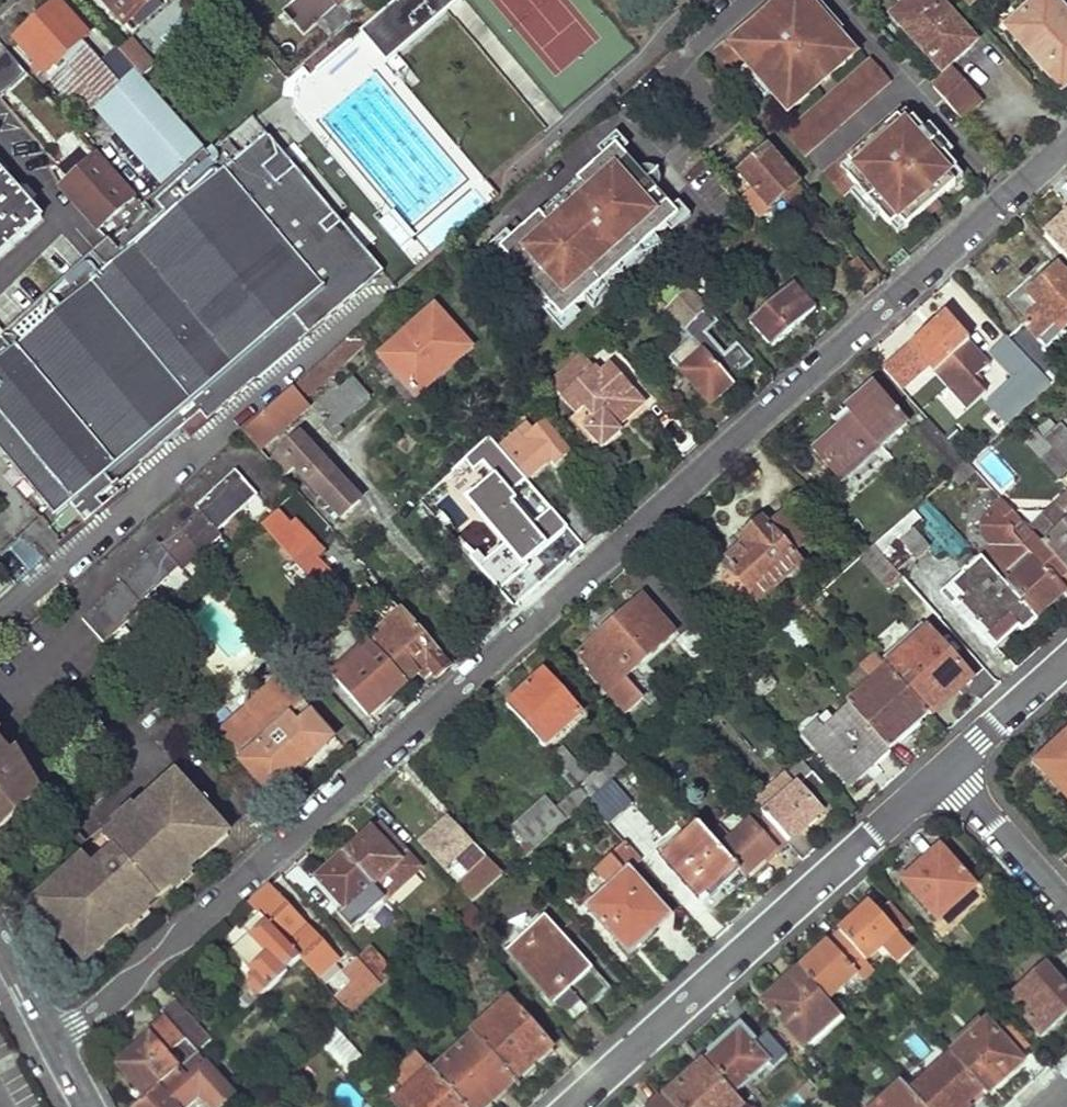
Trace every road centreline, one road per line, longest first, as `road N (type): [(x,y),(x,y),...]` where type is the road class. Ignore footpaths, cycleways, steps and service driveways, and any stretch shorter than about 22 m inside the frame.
road 1 (residential): [(53,1040),(157,959),(1066,146)]
road 2 (residential): [(942,769),(571,1106)]
road 3 (residential): [(942,769),(1066,909)]
road 4 (residential): [(1066,657),(942,769)]

